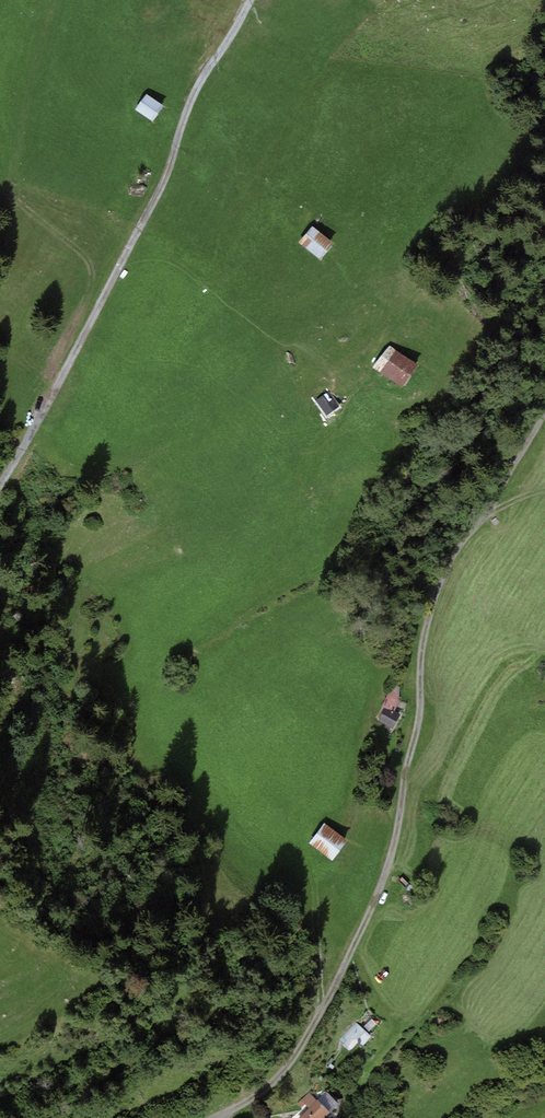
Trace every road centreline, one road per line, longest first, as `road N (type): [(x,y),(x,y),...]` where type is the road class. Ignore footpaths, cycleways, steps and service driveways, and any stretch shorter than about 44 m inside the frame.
road 1 (track): [(215,1117),(291,1062),(387,881),(423,716),(432,614),(463,544),(544,424)]
road 2 (track): [(0,480),(110,285),(166,175),(195,94),(251,0)]

